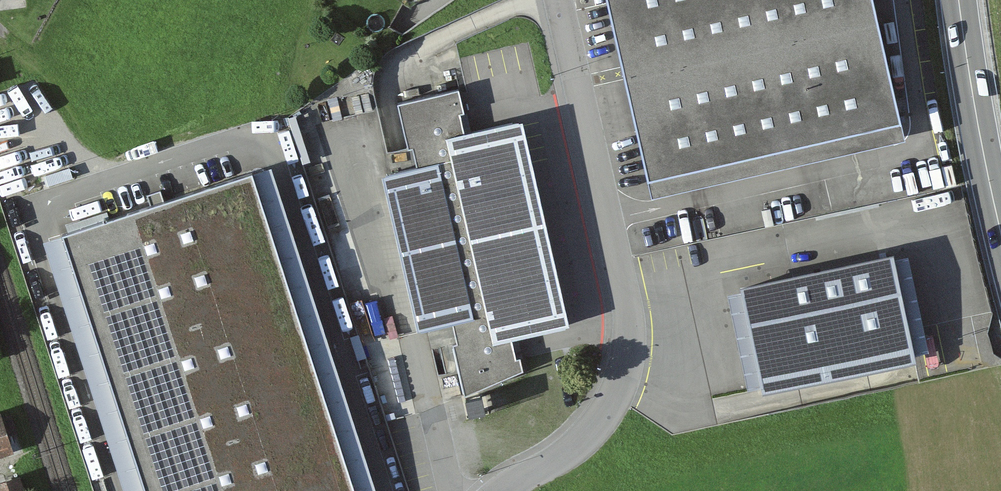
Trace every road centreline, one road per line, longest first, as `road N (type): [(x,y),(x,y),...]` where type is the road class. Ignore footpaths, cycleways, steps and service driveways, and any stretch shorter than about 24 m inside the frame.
road 1 (residential): [(556,0),(629,334),(628,361),(599,424),(503,490)]
road 2 (trunk): [(961,0),(1000,224)]

